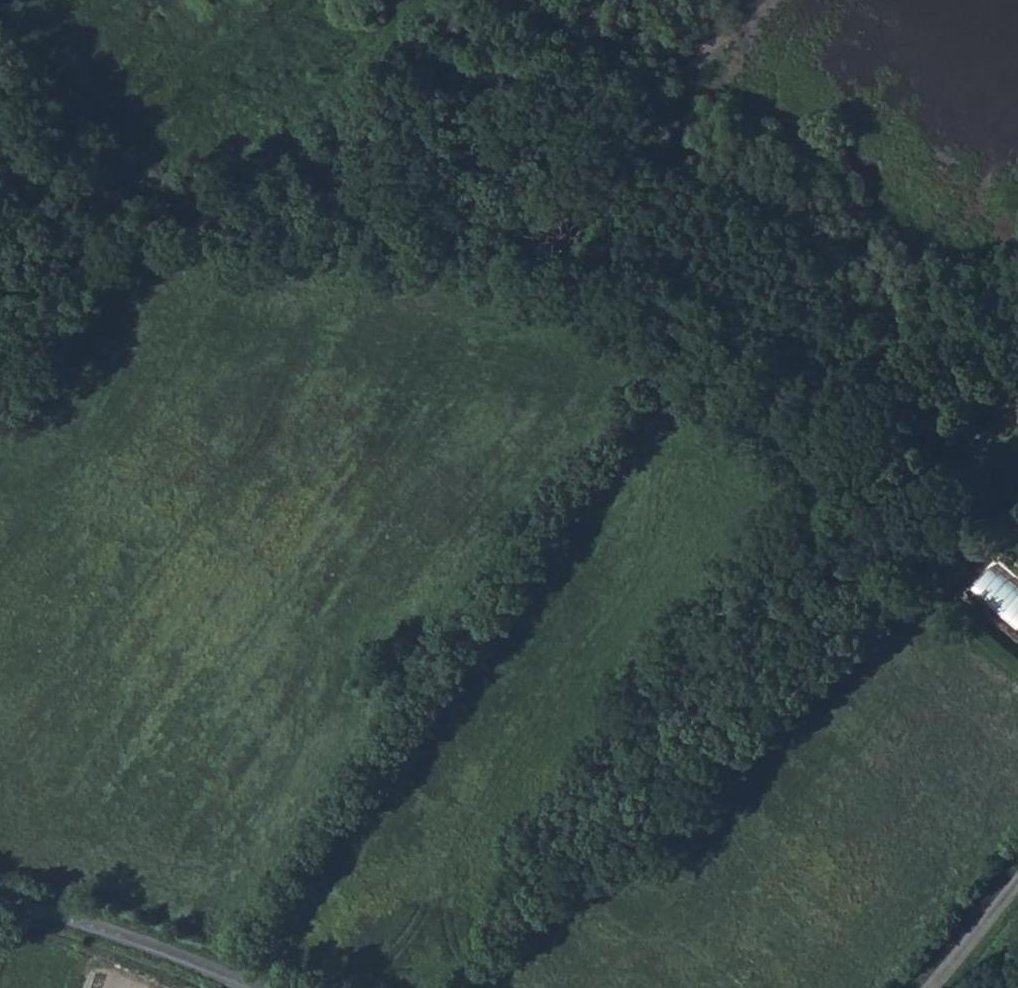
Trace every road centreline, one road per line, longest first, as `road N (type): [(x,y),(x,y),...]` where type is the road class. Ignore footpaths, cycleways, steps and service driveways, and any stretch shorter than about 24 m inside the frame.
road 1 (unclassified): [(0,903),(250,987)]
road 2 (unclassified): [(937,987),(1017,889)]

